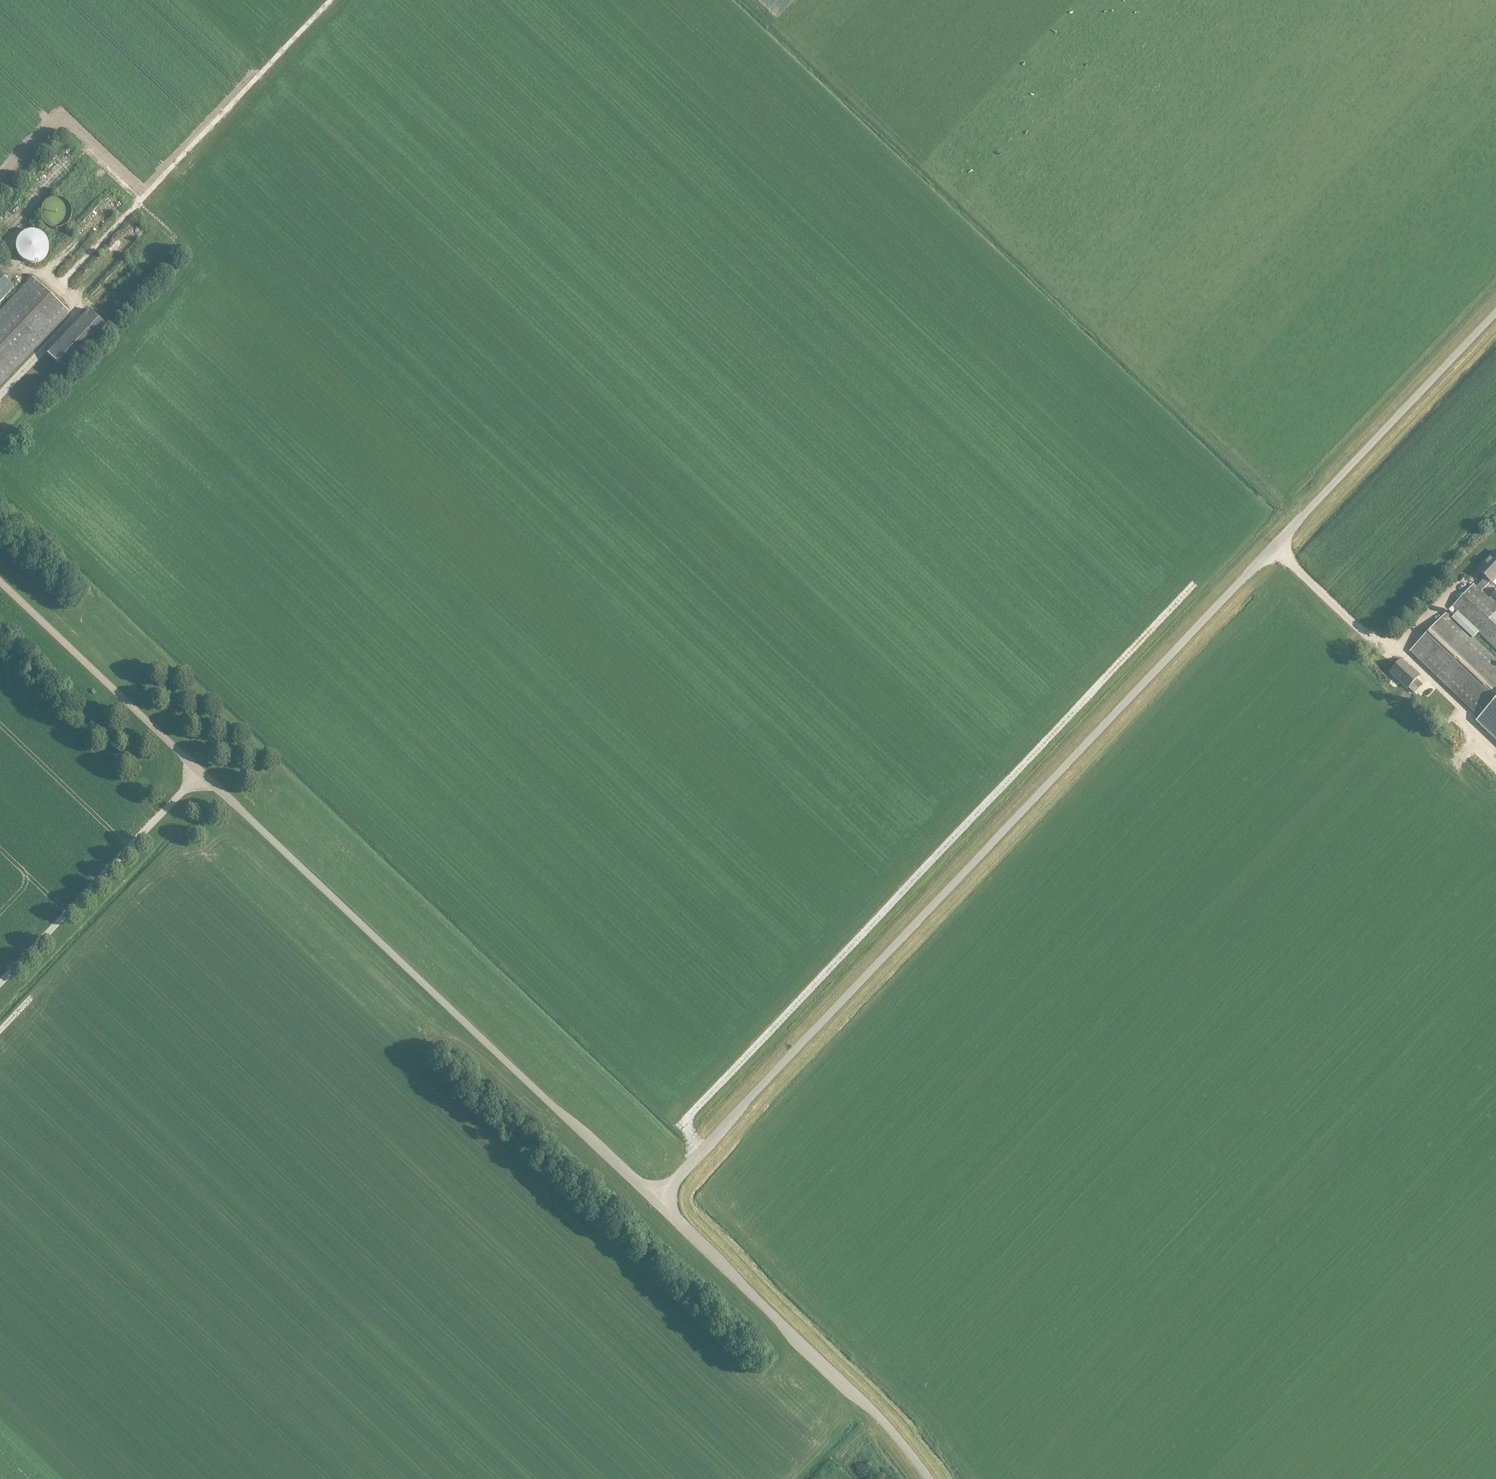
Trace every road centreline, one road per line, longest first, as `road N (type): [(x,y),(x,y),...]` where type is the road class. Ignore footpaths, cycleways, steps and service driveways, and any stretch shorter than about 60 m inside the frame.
road 1 (tertiary): [(660,1197),(1495,312)]
road 2 (tertiary): [(660,1197),(551,1105),(0,583)]
road 3 (tertiary): [(928,1478),(871,1409),(660,1197)]

